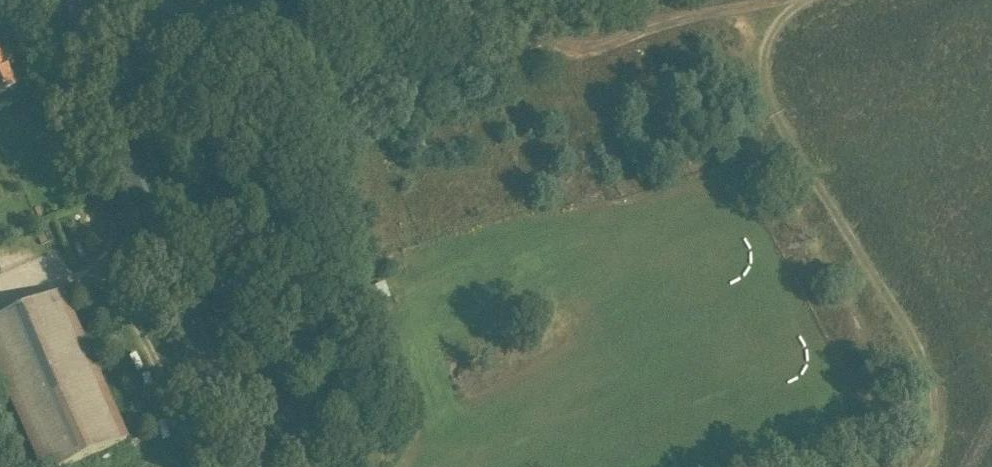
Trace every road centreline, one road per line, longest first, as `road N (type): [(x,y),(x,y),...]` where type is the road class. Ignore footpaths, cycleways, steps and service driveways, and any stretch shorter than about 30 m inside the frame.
road 1 (primary): [(261,466),(142,179),(81,0)]
road 2 (track): [(932,466),(941,448),(941,403),(930,366),(776,116),(763,72),(770,26)]
road 3 (track): [(799,0),(770,26),(716,18),(571,48),(552,36),(526,0)]
road 4 (track): [(58,269),(98,282),(122,307),(200,466)]

